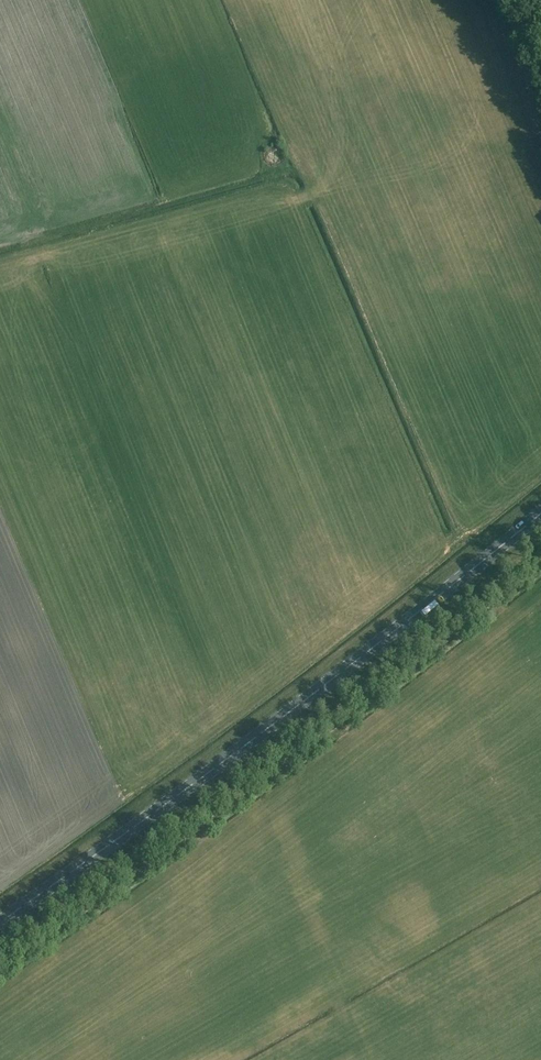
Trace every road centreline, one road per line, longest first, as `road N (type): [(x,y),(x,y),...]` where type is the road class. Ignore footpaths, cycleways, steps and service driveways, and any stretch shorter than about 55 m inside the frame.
road 1 (primary): [(540,513),(346,667),(0,921)]
road 2 (track): [(0,970),(540,566)]

